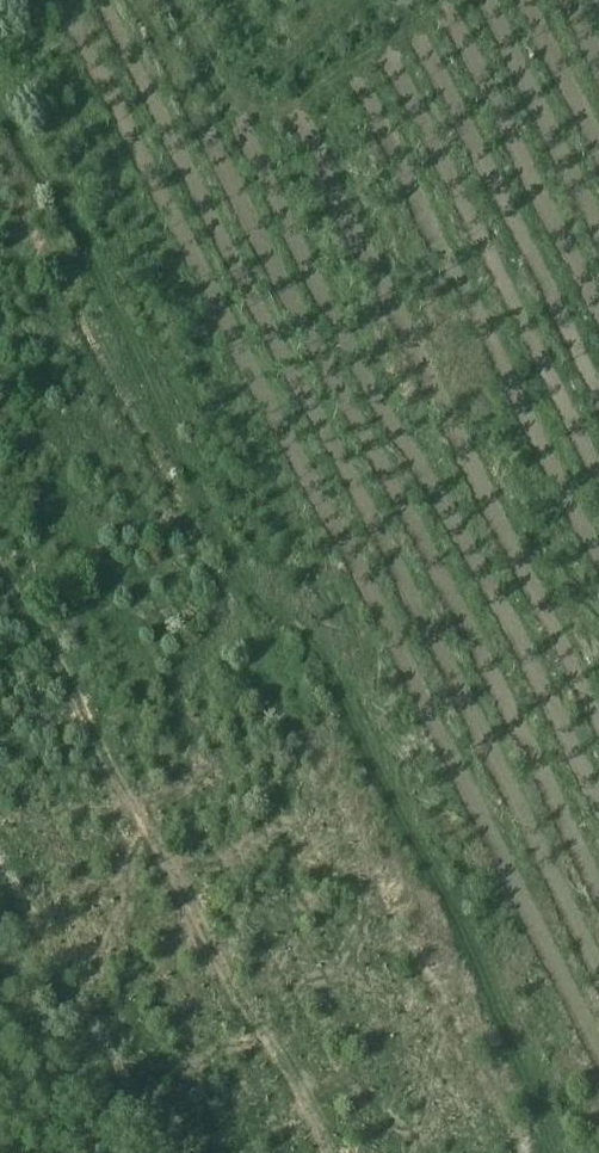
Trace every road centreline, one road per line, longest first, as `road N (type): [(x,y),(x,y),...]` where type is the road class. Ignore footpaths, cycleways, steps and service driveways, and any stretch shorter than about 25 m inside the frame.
road 1 (track): [(562,1152),(311,639),(245,583),(67,215),(0,100)]

